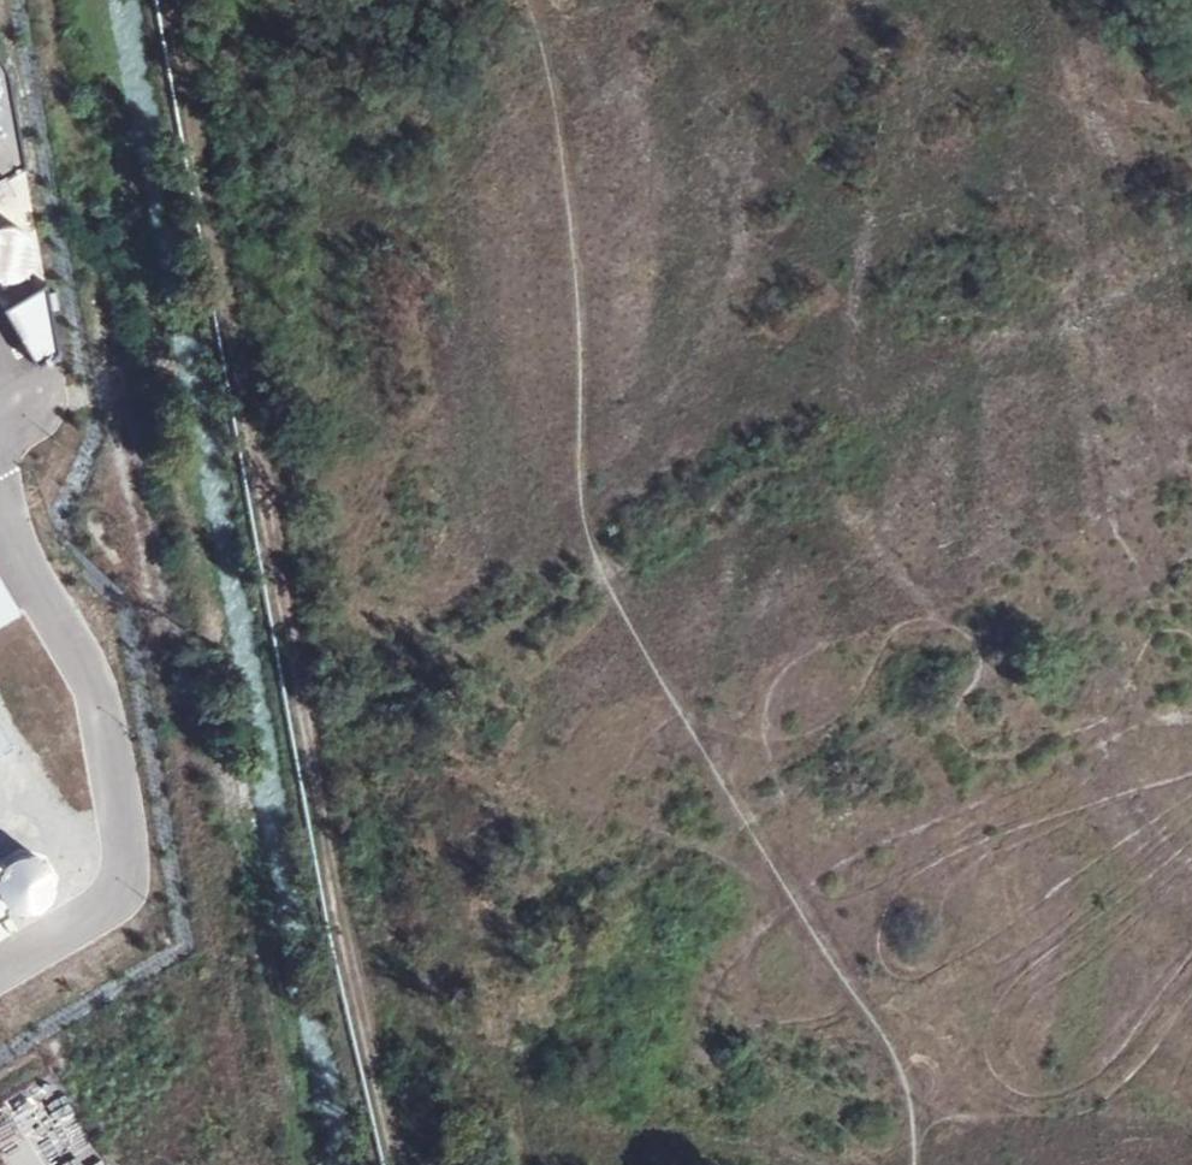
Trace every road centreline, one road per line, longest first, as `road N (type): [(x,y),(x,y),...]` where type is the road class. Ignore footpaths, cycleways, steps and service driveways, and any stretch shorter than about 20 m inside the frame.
road 1 (track): [(913,1164),(906,1087),(871,1018),(597,552),(585,488),(590,419),(579,255),(531,0)]
road 2 (track): [(165,0),(415,1164)]

